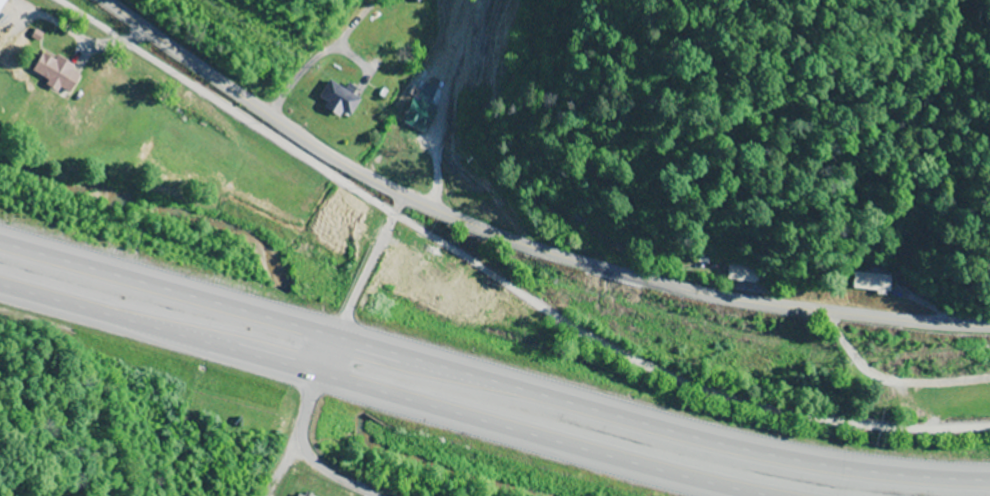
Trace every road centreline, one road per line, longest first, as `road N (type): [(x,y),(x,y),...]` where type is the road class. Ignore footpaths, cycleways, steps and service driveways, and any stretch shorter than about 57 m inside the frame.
road 1 (trunk): [(989,487),(901,484),(675,441),(0,248)]
road 2 (tertiary): [(989,333),(729,306),(613,280),(481,237),(267,123),(96,0)]
road 3 (trunk): [(0,289),(748,495)]
road 4 (residential): [(403,198),(313,377),(296,437),(297,450),(319,470),(373,495)]

